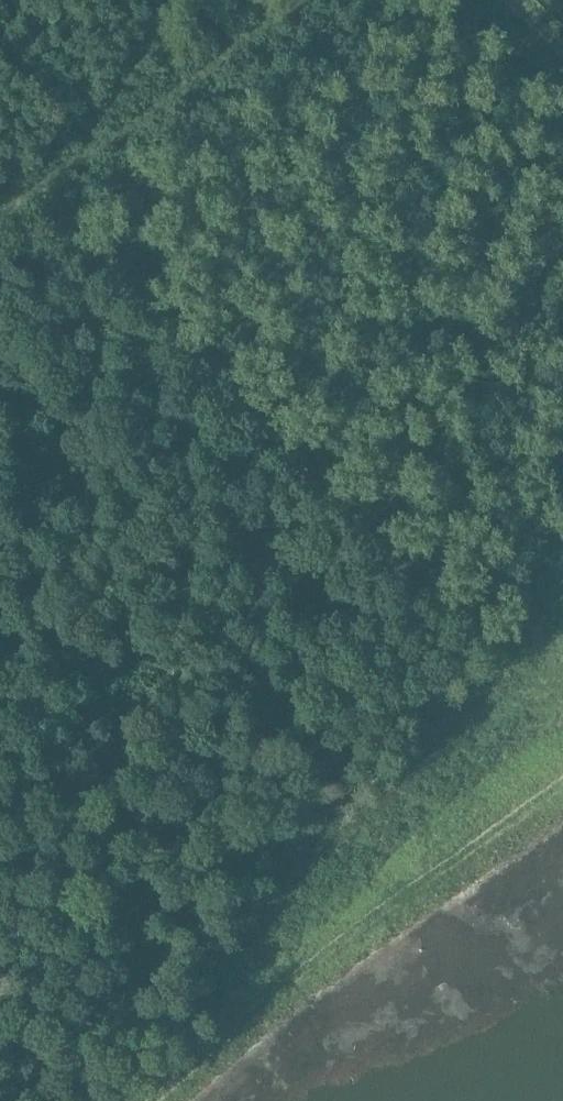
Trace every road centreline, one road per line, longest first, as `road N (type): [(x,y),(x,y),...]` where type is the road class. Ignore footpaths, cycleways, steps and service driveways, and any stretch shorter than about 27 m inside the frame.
road 1 (track): [(562,613),(531,703),(305,893),(293,960),(154,1100)]
road 2 (track): [(319,0),(0,223)]

